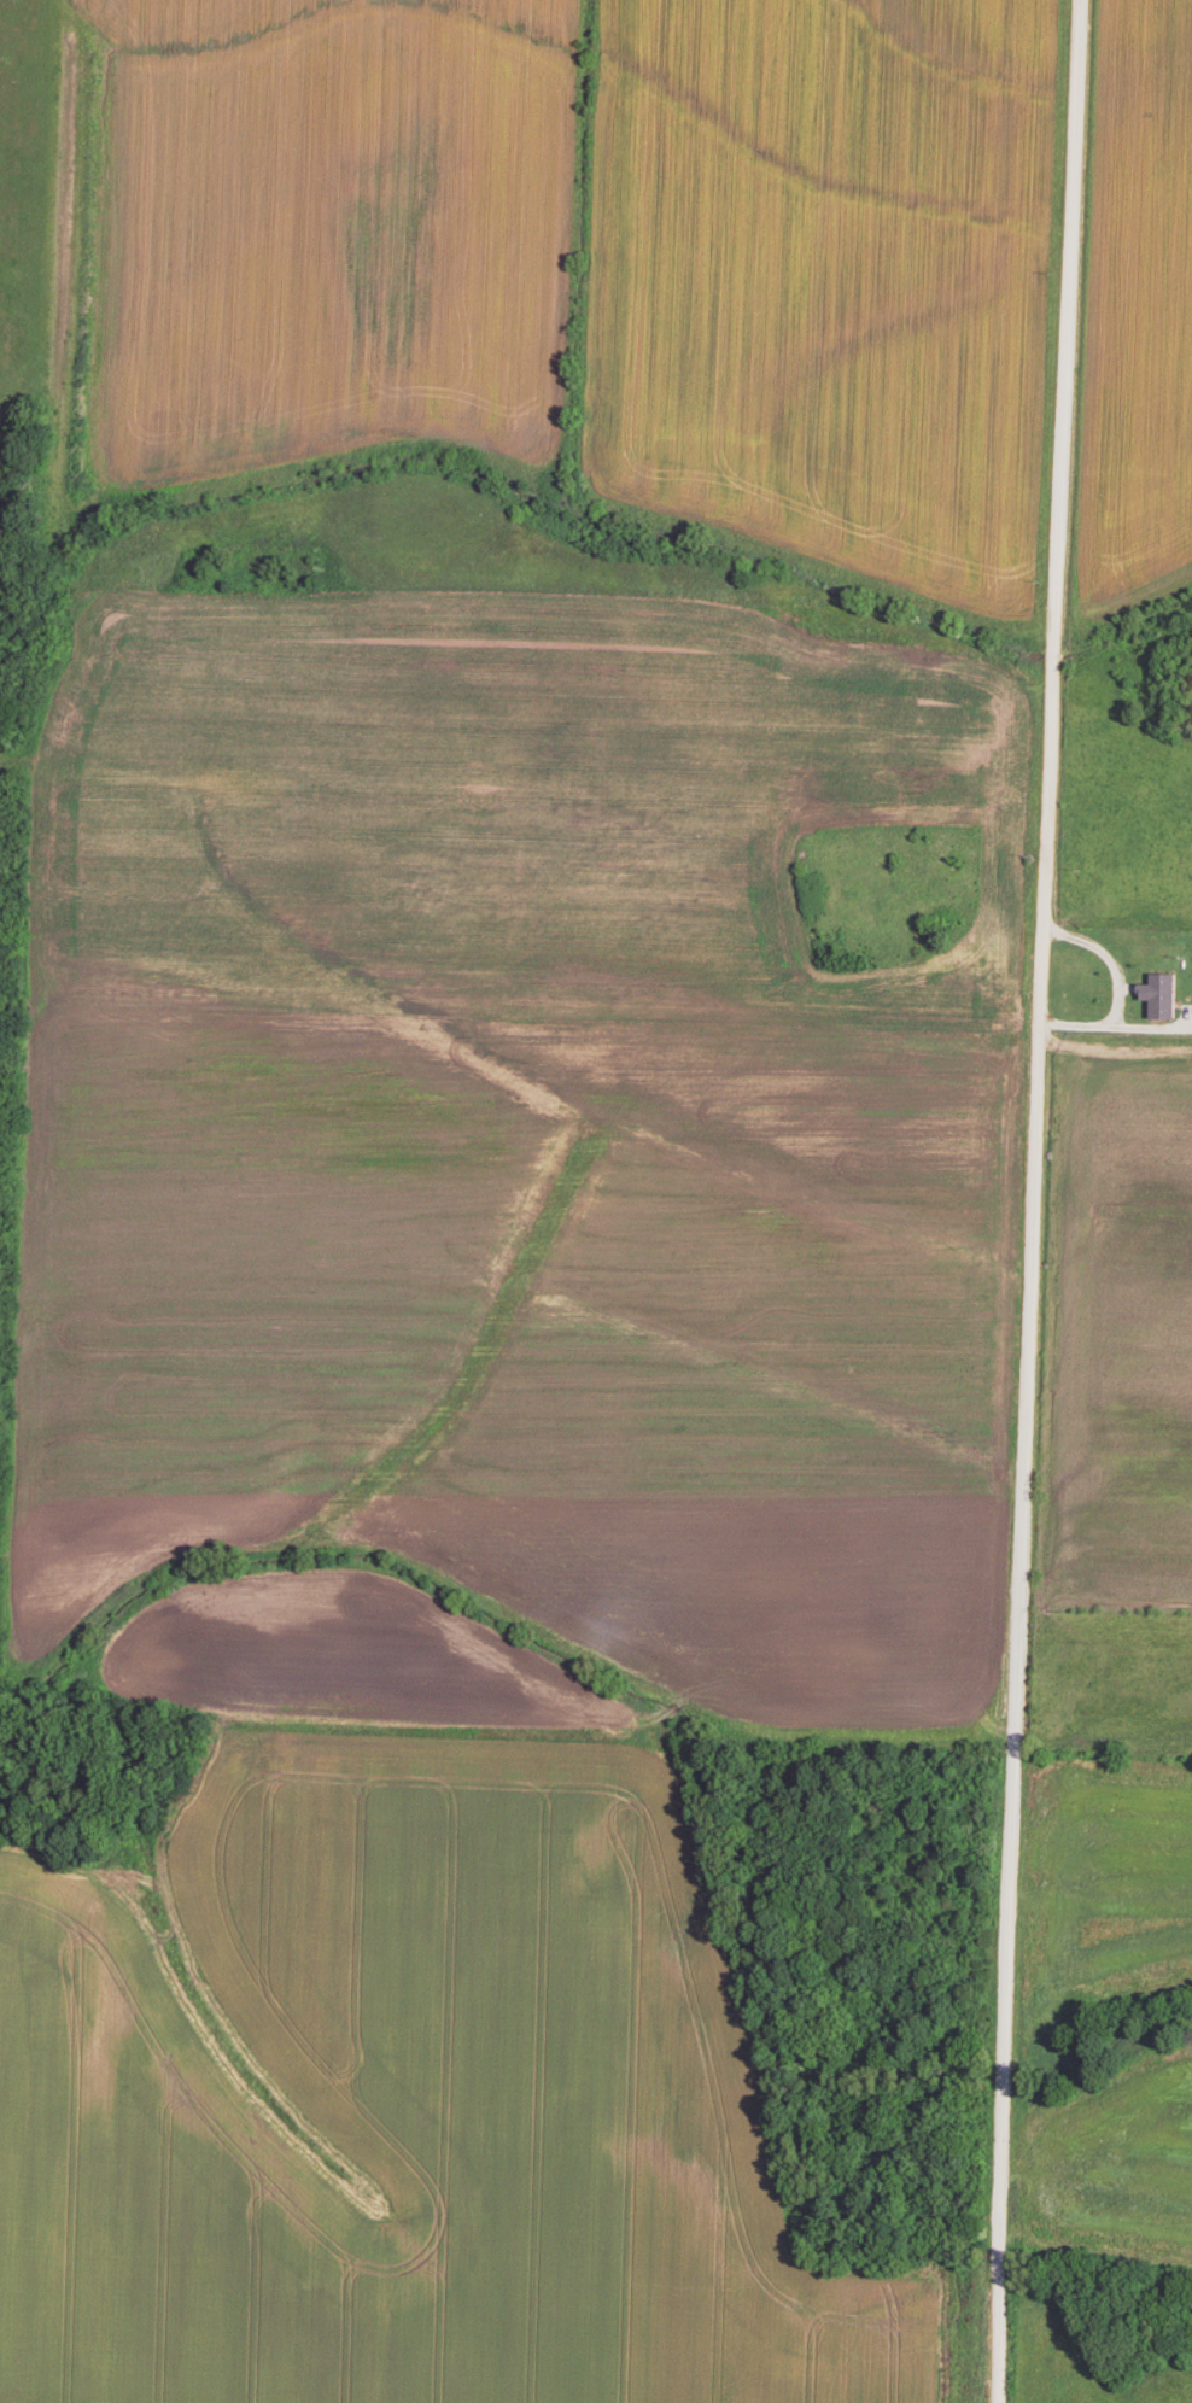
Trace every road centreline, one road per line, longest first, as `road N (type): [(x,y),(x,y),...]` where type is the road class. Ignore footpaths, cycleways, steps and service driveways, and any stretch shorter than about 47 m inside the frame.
road 1 (residential): [(1001,2402),(1083,0)]

